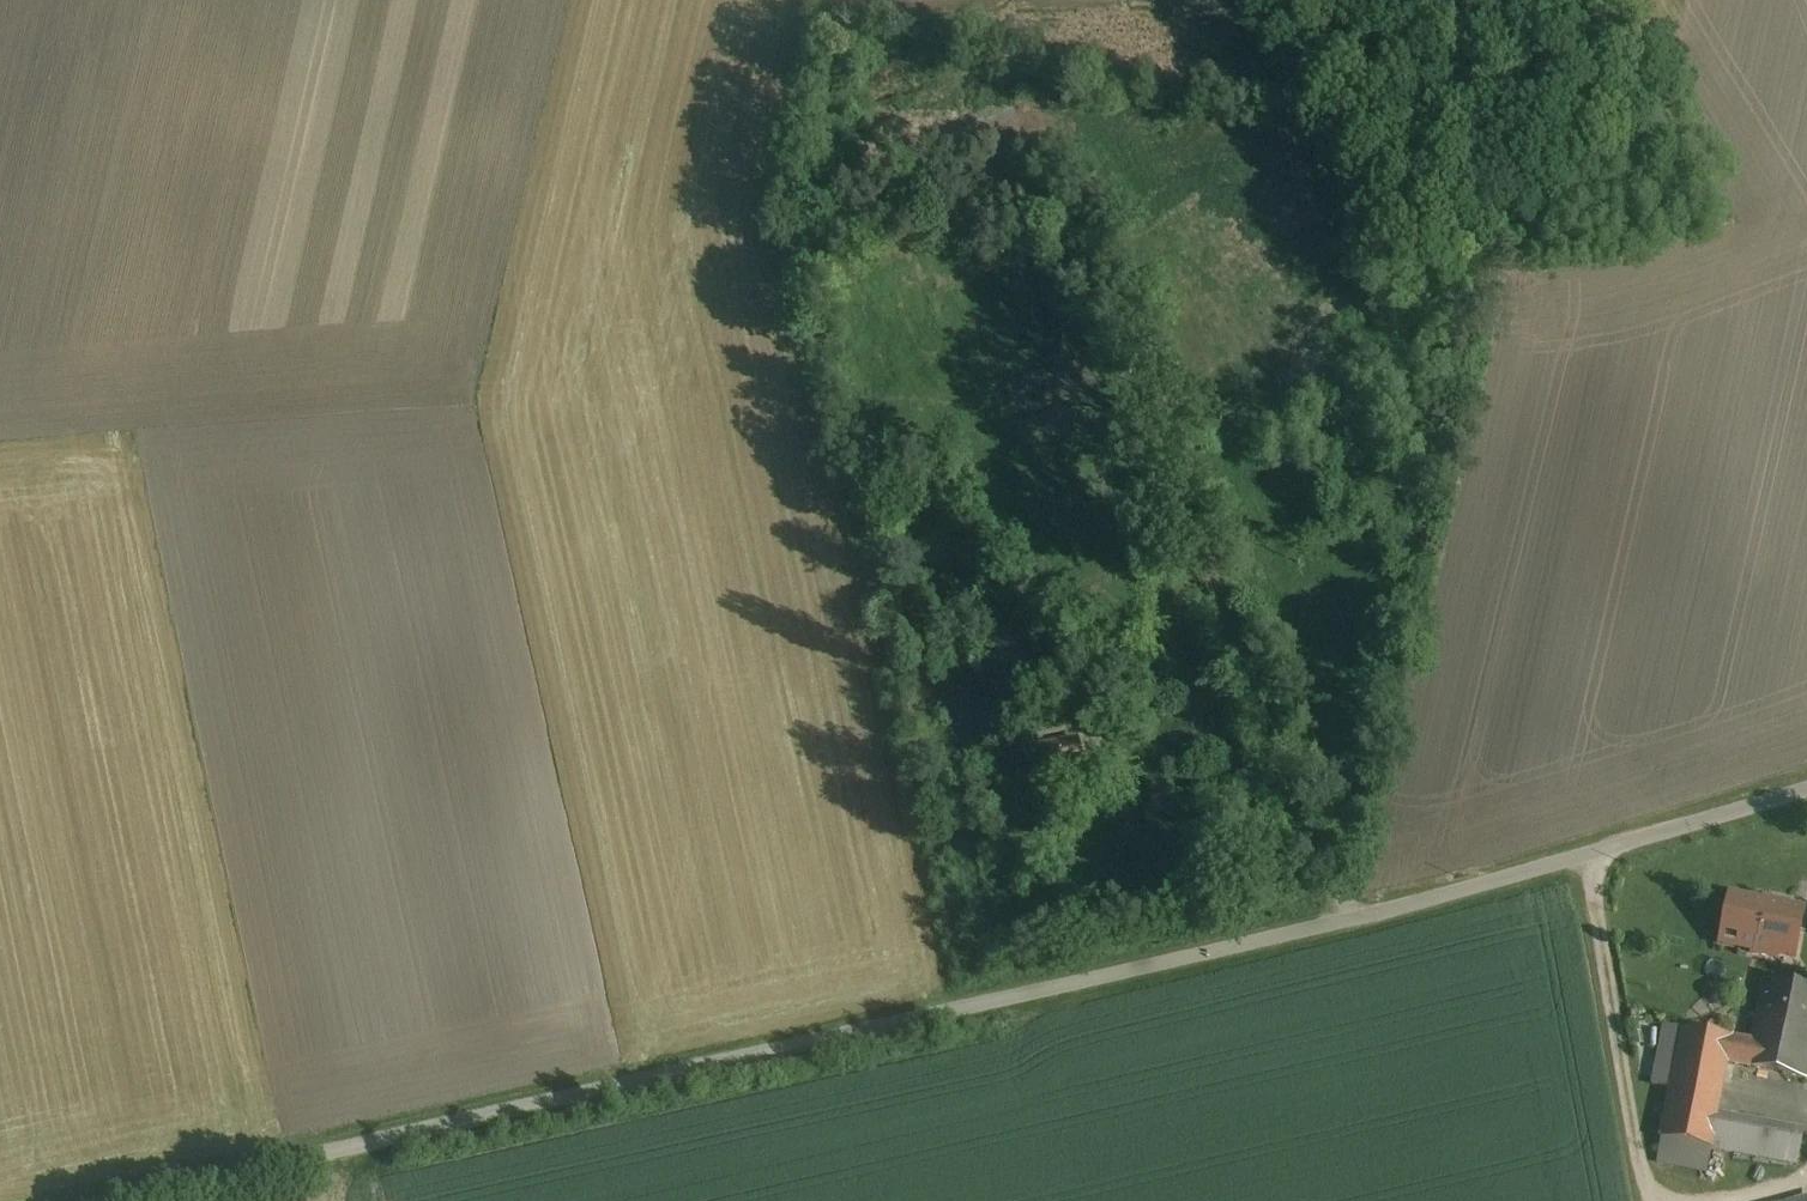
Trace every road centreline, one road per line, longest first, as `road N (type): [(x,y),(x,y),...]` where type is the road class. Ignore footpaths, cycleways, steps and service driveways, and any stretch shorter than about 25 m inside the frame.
road 1 (unclassified): [(1806,775),(1392,906),(75,1200)]

